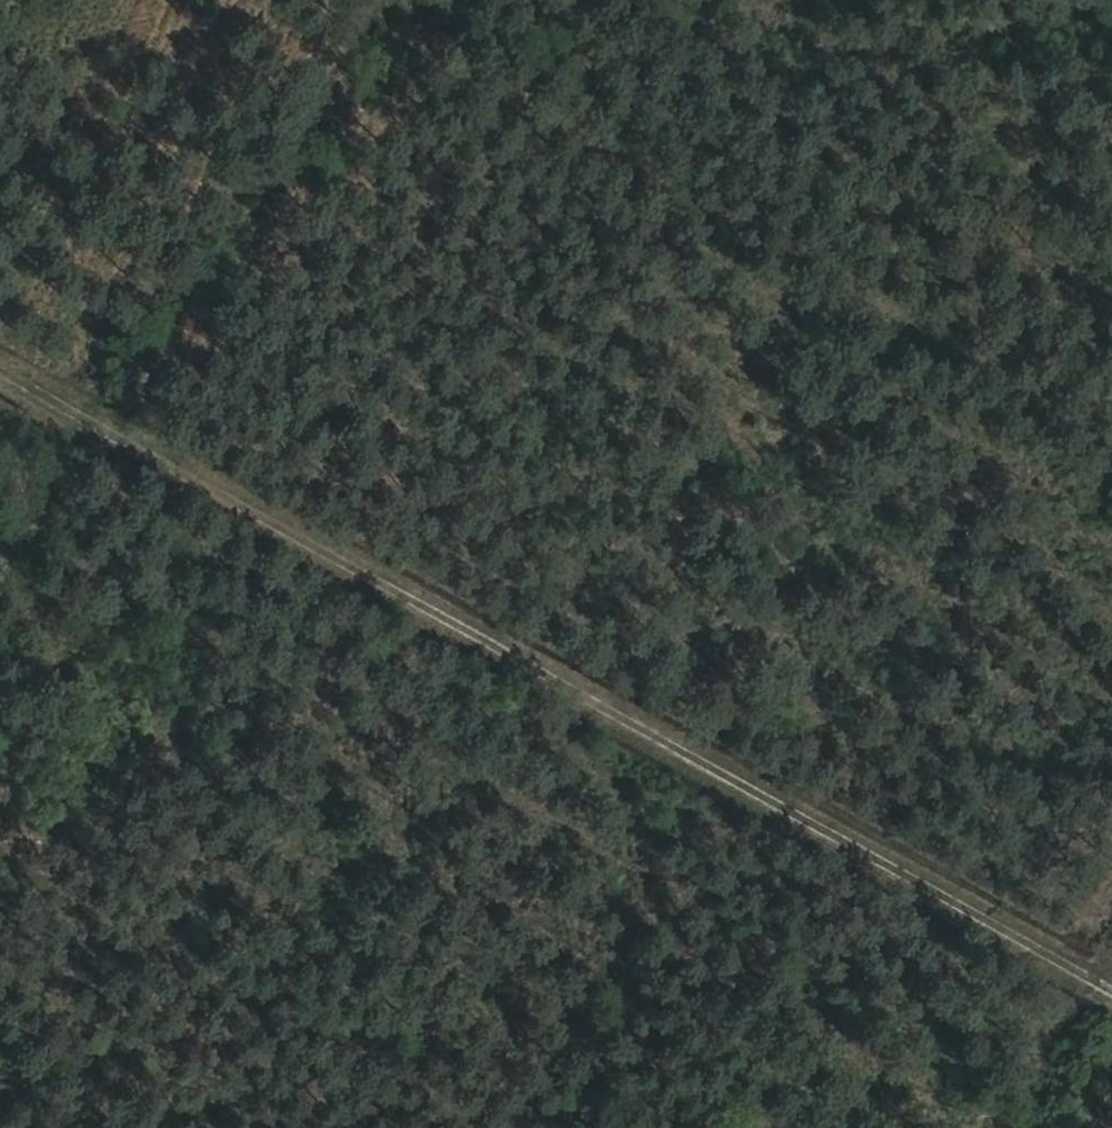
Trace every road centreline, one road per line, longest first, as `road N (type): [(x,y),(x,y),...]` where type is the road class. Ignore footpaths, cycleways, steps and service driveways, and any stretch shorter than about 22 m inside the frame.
road 1 (track): [(1111,993),(0,378)]

